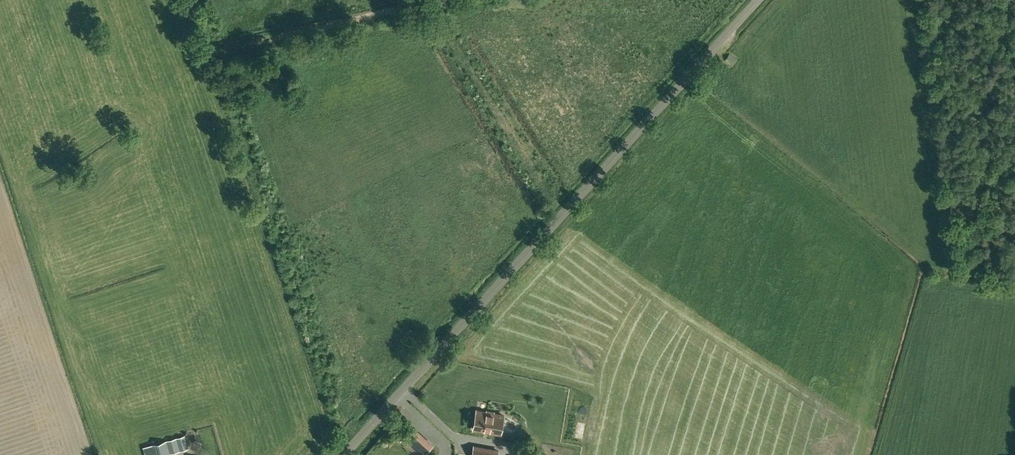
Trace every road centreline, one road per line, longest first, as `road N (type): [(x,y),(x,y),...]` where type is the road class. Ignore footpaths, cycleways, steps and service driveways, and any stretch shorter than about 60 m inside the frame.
road 1 (unclassified): [(347,454),(760,0)]

